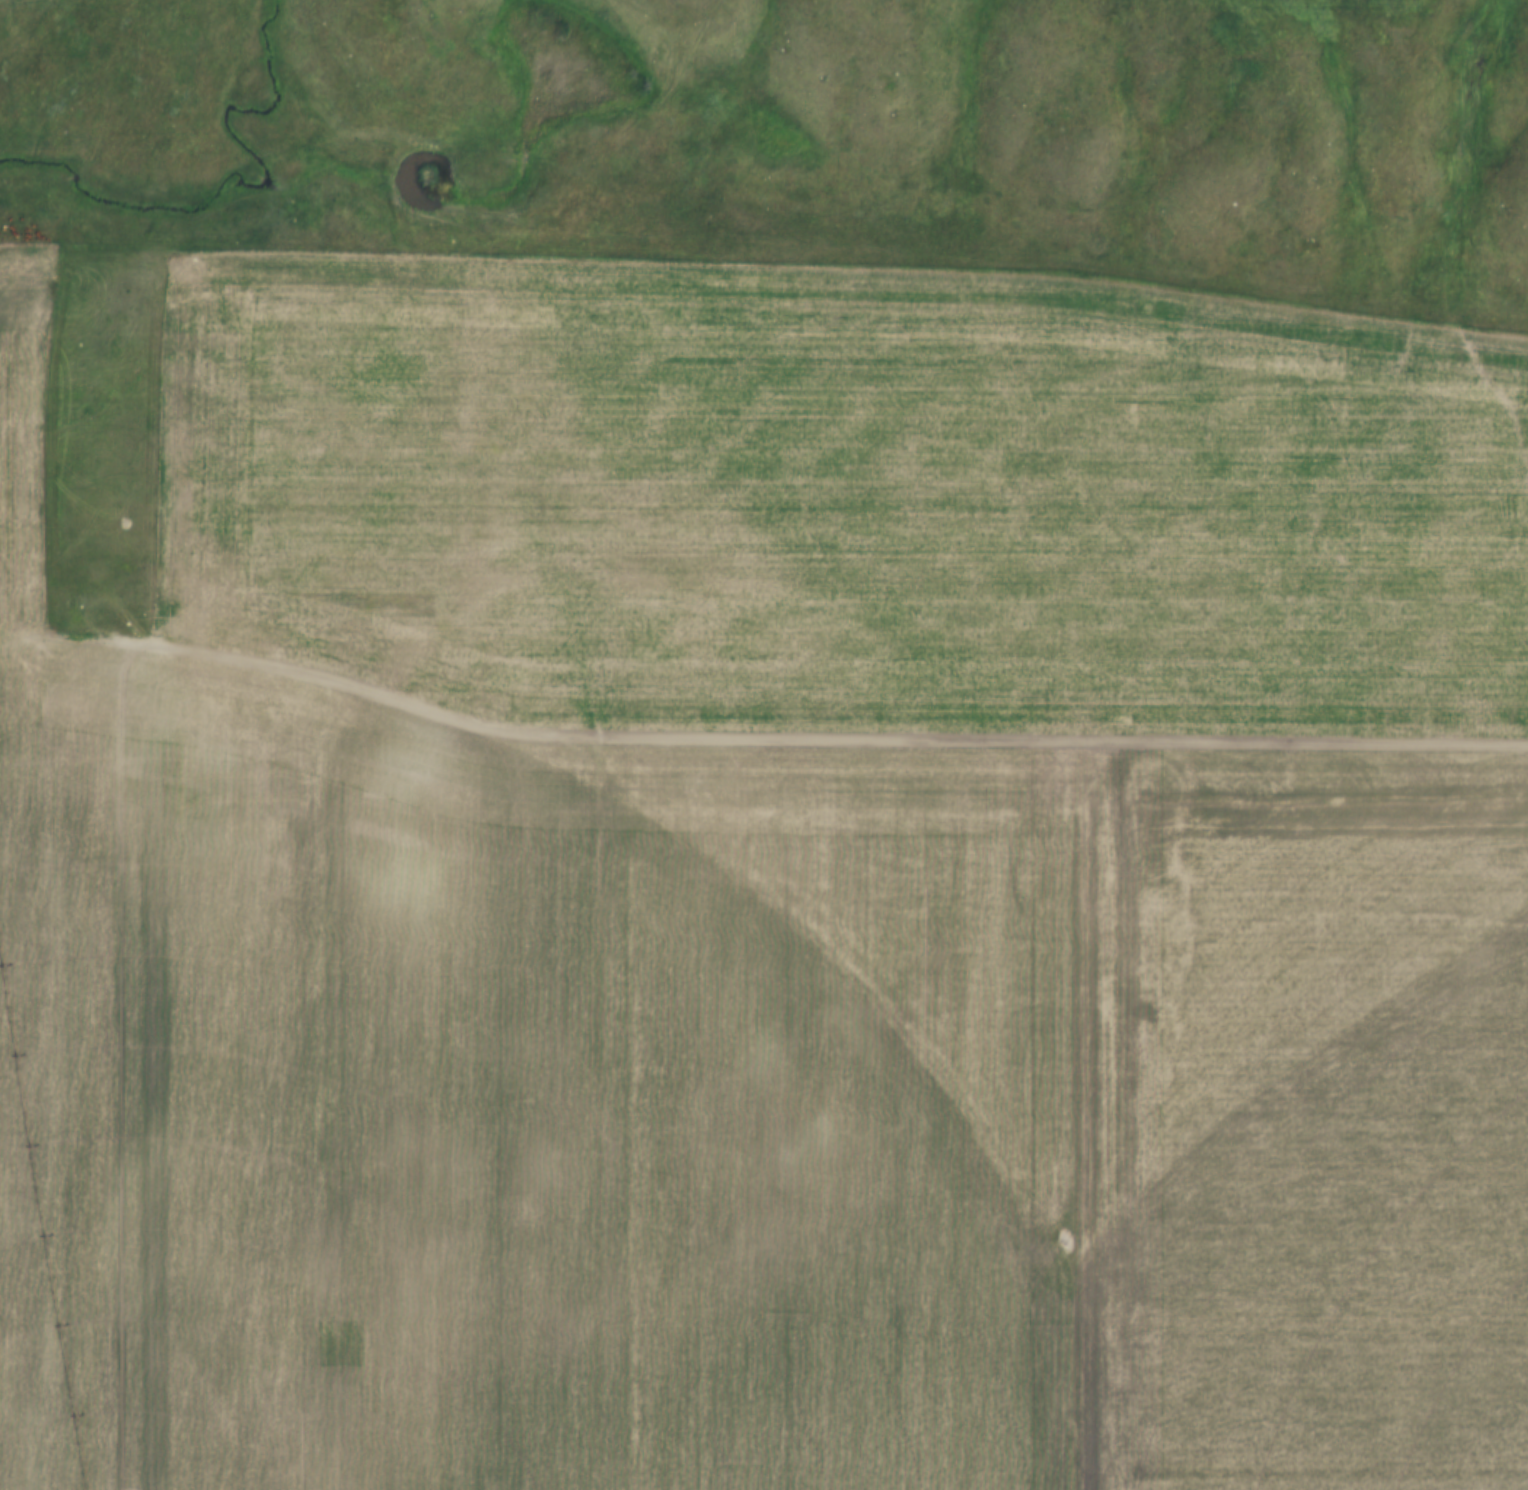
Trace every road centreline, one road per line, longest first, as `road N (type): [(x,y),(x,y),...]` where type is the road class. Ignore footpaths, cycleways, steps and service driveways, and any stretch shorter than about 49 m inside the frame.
road 1 (track): [(1527,745),(523,738)]

